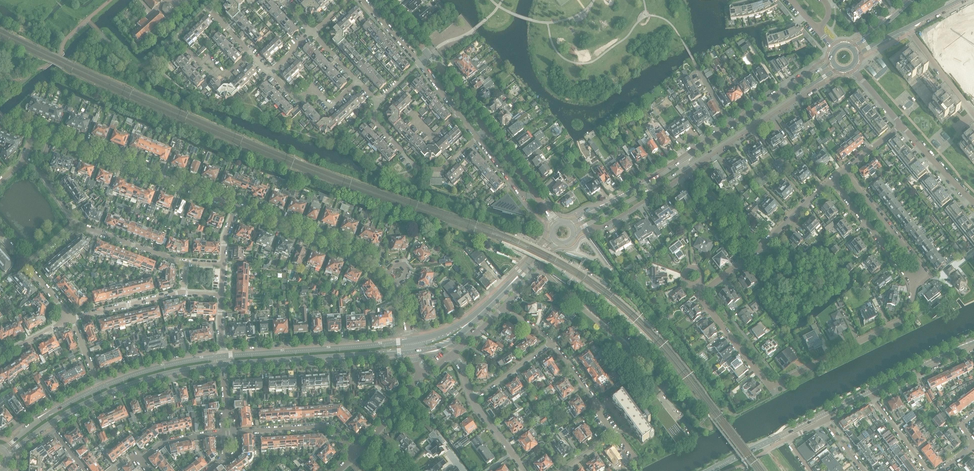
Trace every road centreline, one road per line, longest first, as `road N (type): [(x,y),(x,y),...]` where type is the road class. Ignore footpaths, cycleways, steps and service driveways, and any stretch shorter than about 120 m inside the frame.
road 1 (residential): [(915,285),(906,318),(768,386),(699,296),(748,258)]
road 2 (primary): [(788,0),(973,210)]
road 3 (primary): [(973,195),(802,0)]
road 4 (residential): [(236,206),(51,136)]
road 5 (tertiary): [(223,364),(413,352)]
road 6 (tertiary): [(410,340),(222,356)]
road 7 (tertiary): [(49,424),(132,384),(223,364)]
road 8 (residential): [(553,342),(613,433),(562,470)]
road 9 (residential): [(385,275),(356,252),(236,206)]
road 10 (residential): [(688,171),(818,81)]
road 11 (tertiary): [(814,74),(682,161)]
road 12 (tertiary): [(686,167),(818,81)]
road 13 (residential): [(378,102),(375,122),(418,169),(440,170),(477,137)]
road 14 (residential): [(915,285),(921,266),(845,170)]
road 15 (residential): [(832,180),(915,285)]
road 16 (residential): [(234,432),(328,426),(356,454)]
road 17 (tertiary): [(222,356),(99,388)]
road 18 (residential): [(628,355),(540,273)]

